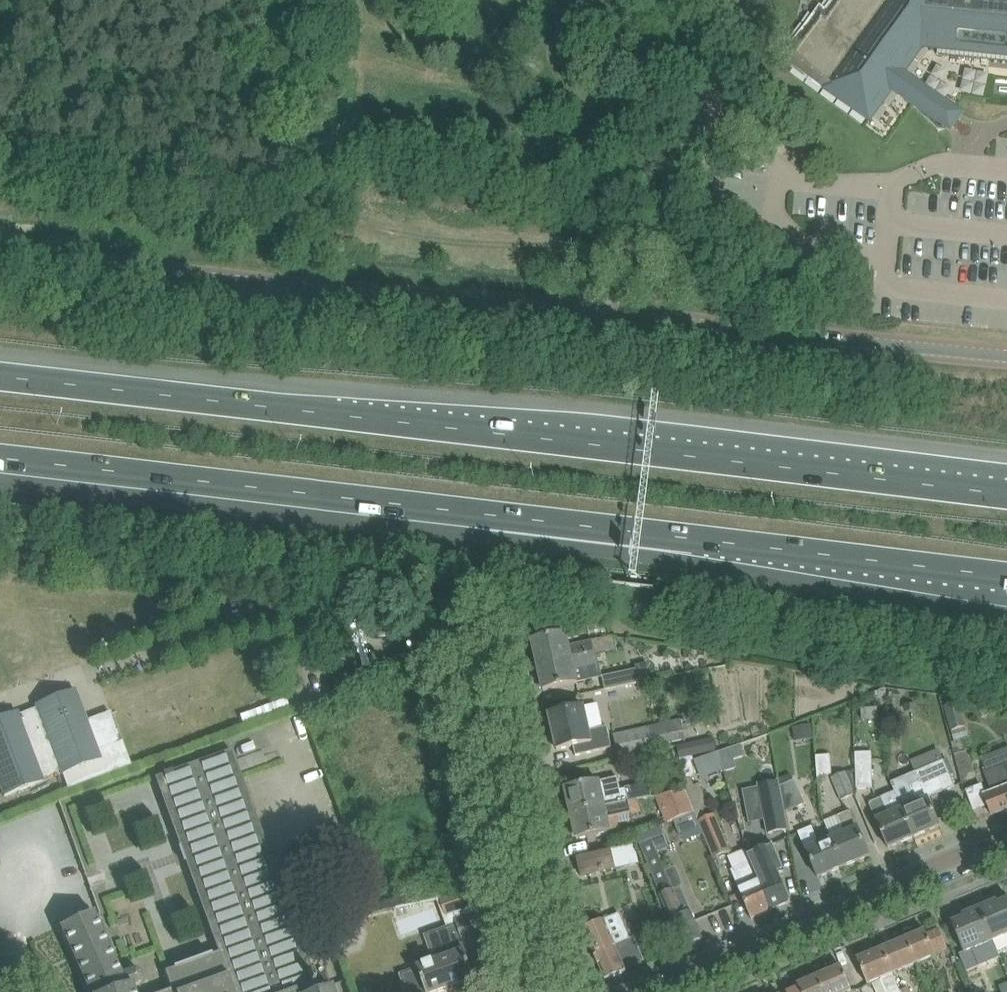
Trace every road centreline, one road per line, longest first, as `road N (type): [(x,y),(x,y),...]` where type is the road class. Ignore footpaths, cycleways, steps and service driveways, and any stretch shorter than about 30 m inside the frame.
road 1 (motorway): [(1006,495),(0,373)]
road 2 (motorway): [(0,462),(1006,579)]
road 3 (secondary): [(1006,359),(0,253)]
road 4 (tertiary): [(636,991),(1006,835)]
road 5 (residential): [(546,991),(469,631)]

